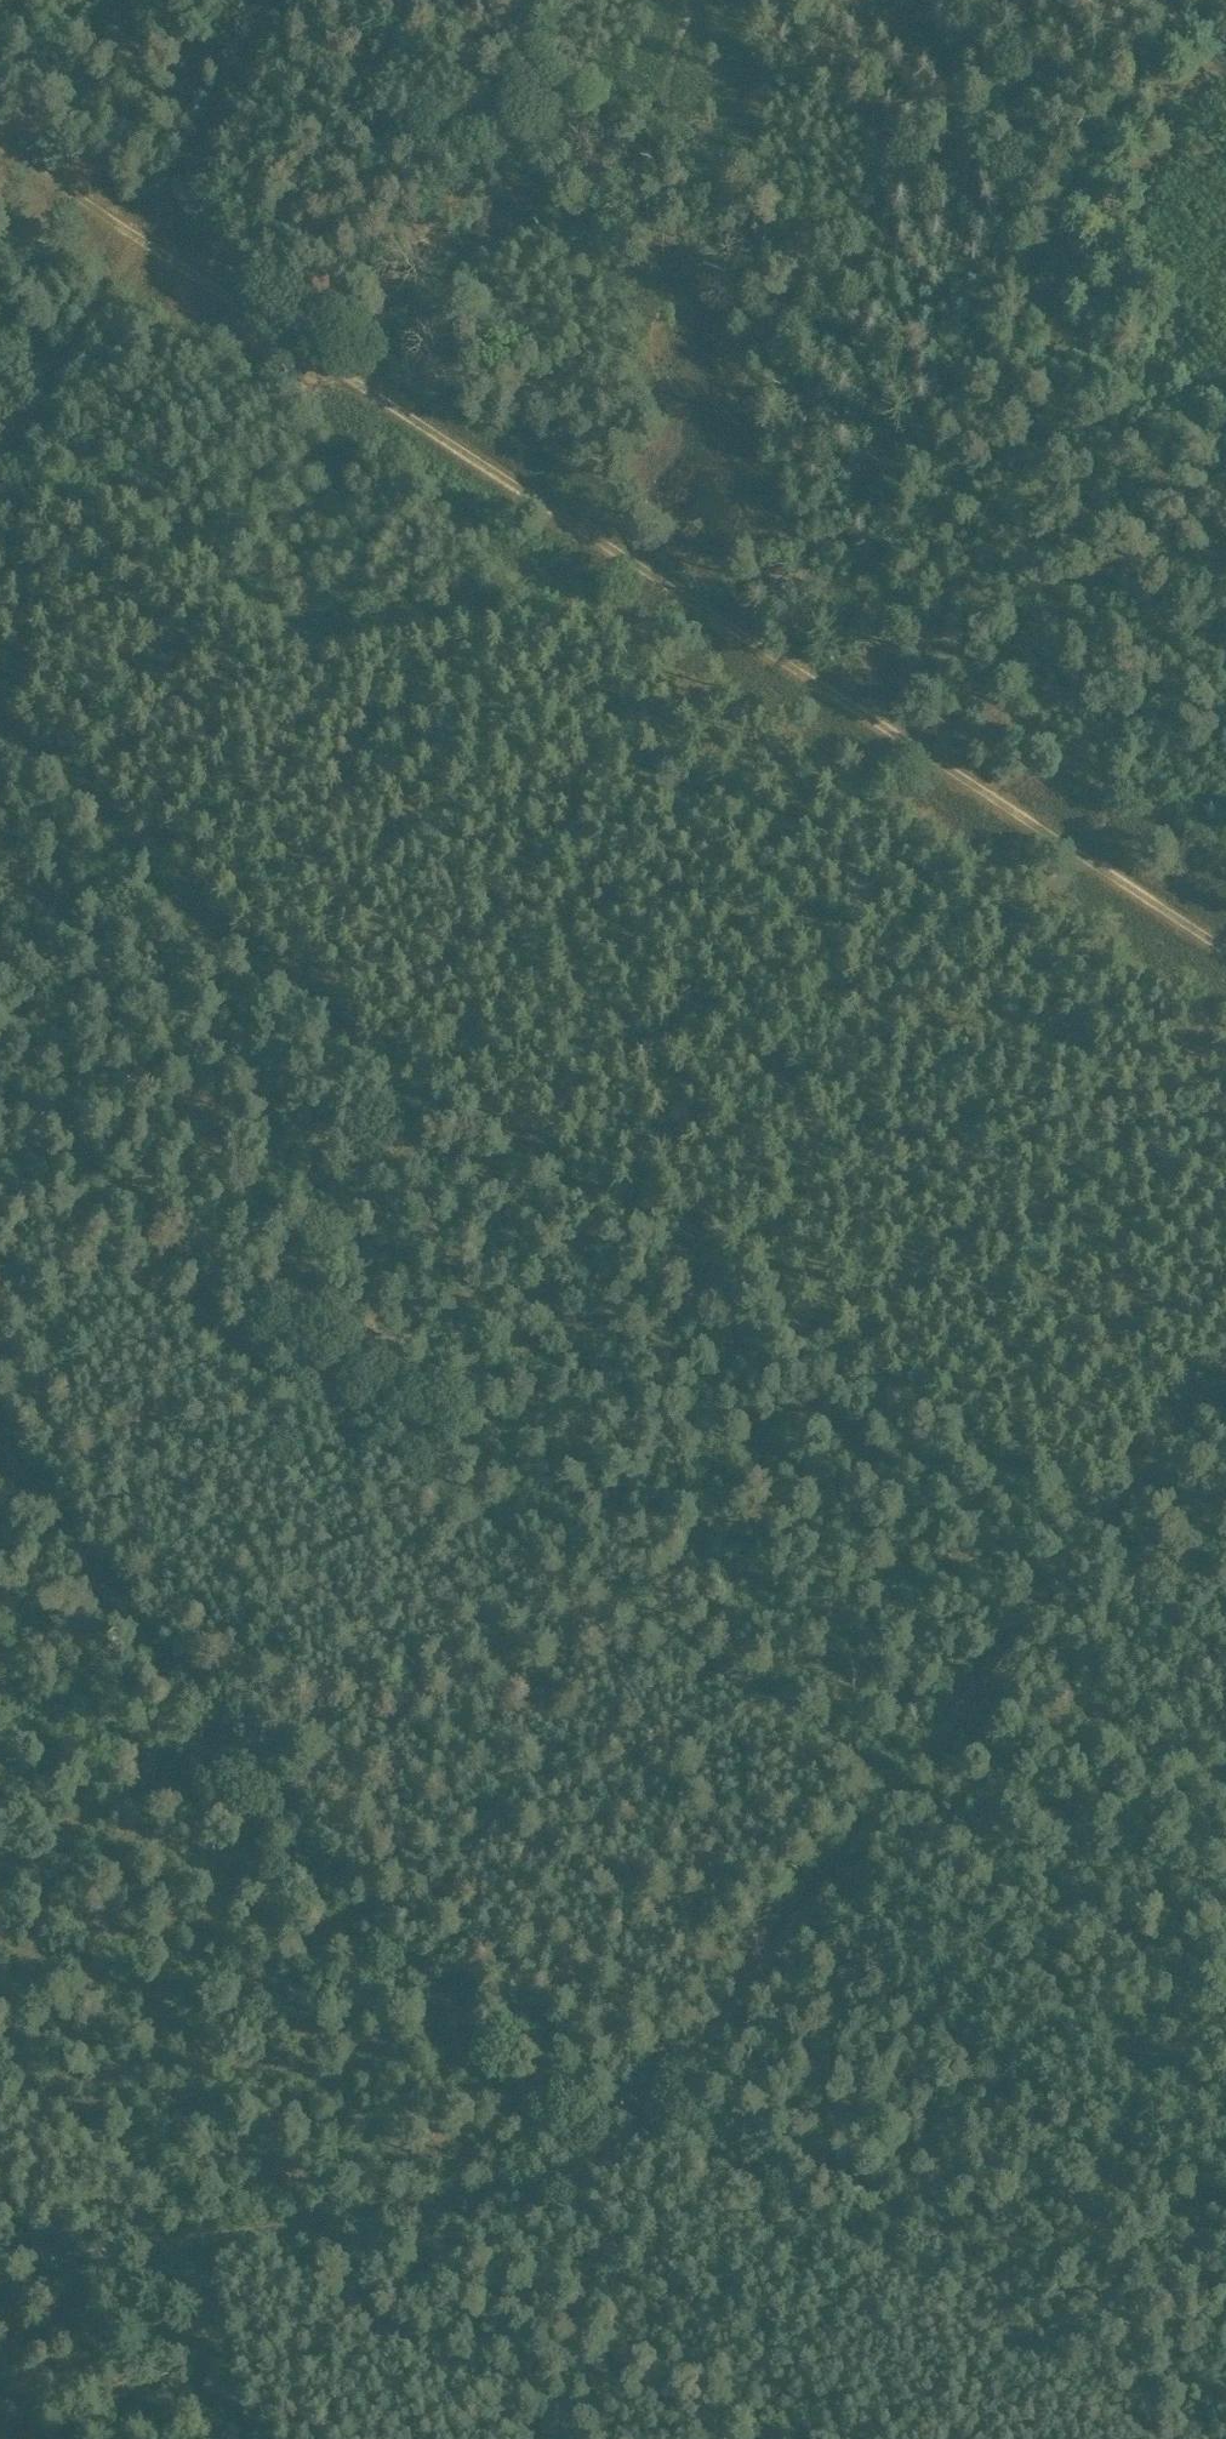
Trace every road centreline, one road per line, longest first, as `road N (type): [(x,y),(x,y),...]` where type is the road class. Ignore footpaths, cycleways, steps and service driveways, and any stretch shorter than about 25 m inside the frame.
road 1 (track): [(0,1453),(417,1984),(643,2107),(1153,2438)]
road 2 (track): [(0,150),(1225,951)]
road 3 (track): [(1113,1526),(1005,1657),(709,2059),(655,2119),(598,2156),(499,2191),(0,2272)]
road 4 (track): [(0,728),(143,811),(242,881),(513,1129),(1113,1526)]
road 5 (track): [(0,1225),(496,1536),(895,1804)]
road 6 (track): [(0,479),(285,0)]
road 7 (track): [(227,2230),(0,2079)]
road 8 (track): [(1113,1526),(1225,1382)]

